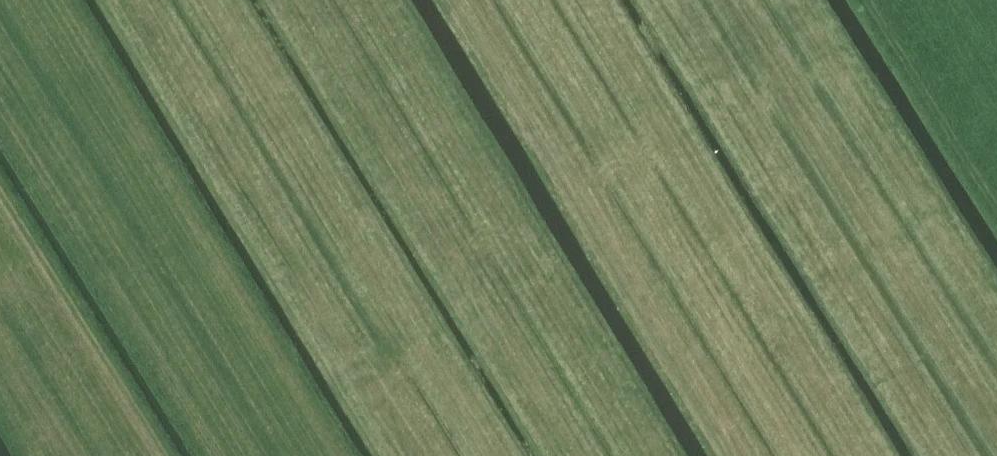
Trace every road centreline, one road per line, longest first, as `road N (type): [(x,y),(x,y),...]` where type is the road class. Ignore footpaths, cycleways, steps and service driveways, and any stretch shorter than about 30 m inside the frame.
road 1 (track): [(730,455),(454,0)]
road 2 (track): [(996,209),(867,0)]

